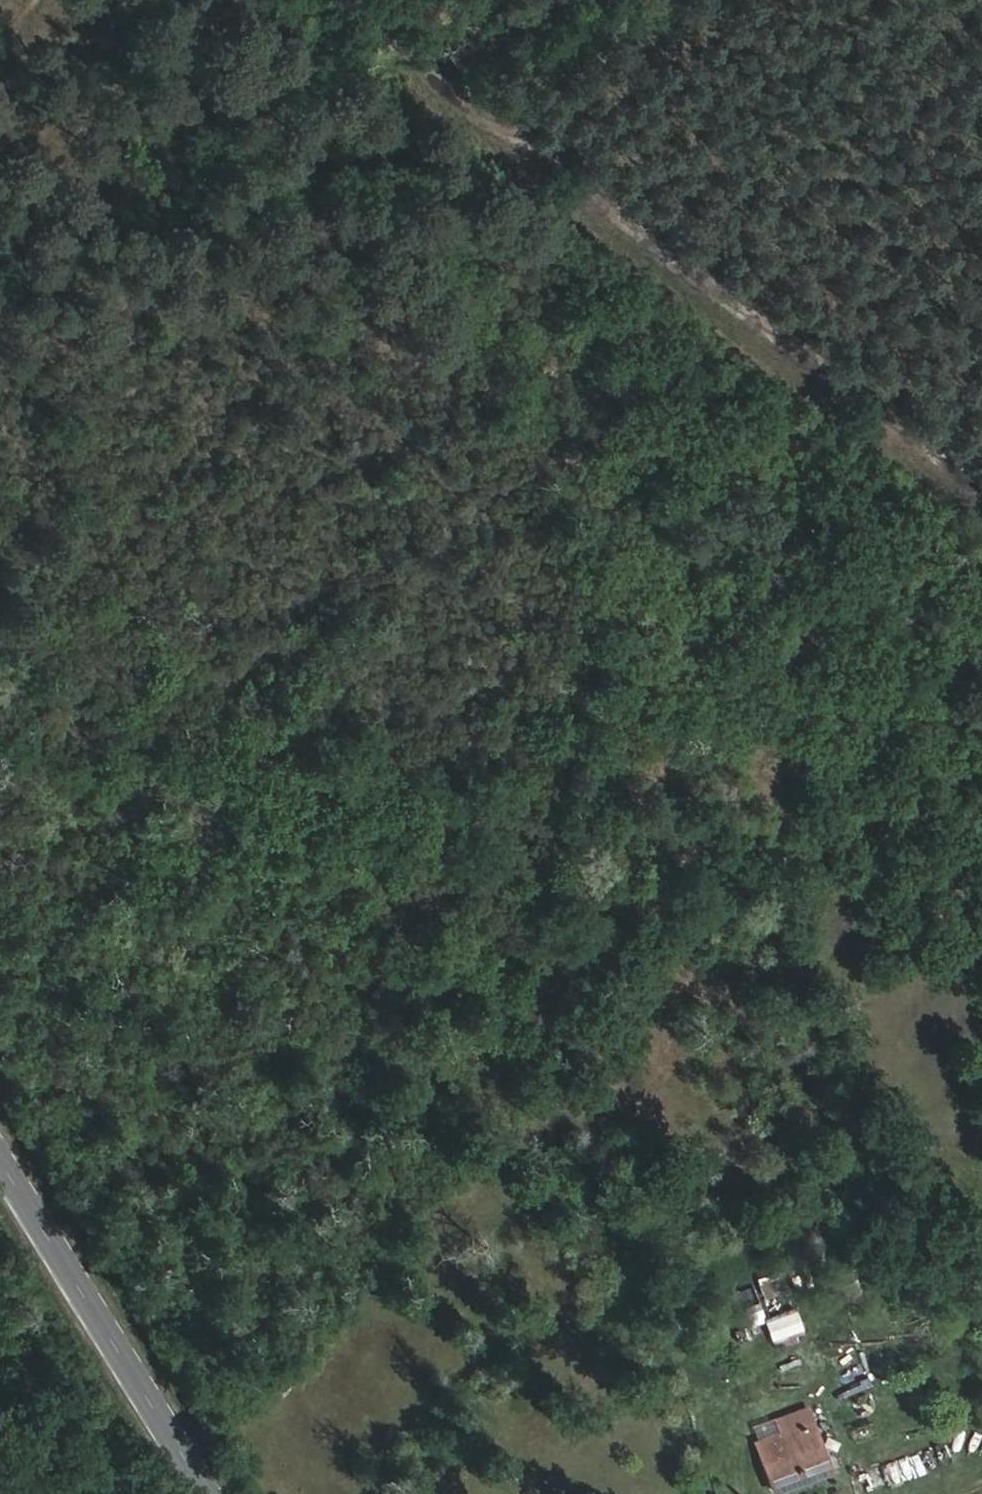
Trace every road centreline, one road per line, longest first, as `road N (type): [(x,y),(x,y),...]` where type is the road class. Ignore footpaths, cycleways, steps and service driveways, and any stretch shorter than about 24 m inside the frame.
road 1 (track): [(981,485),(440,82),(499,39),(606,0)]
road 2 (track): [(981,517),(475,132),(387,20)]
road 3 (secondary): [(0,1152),(212,1493)]

